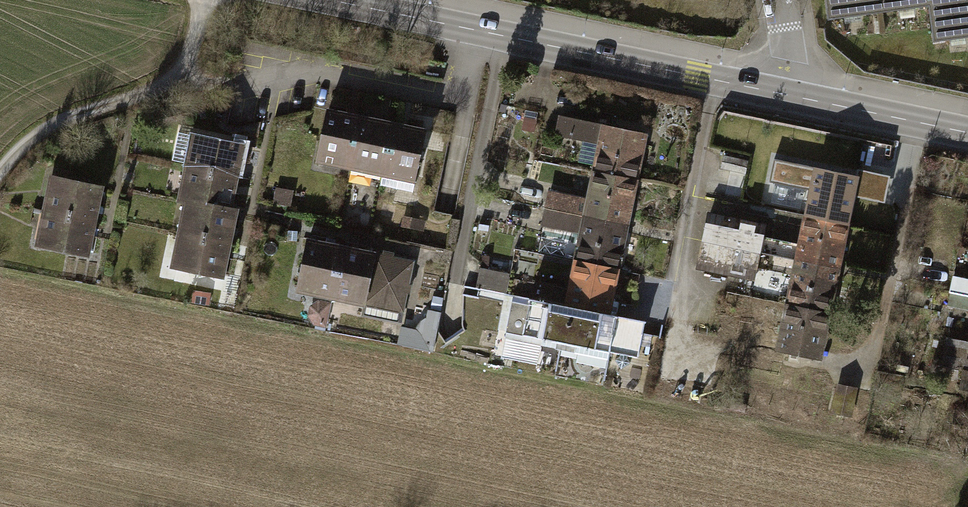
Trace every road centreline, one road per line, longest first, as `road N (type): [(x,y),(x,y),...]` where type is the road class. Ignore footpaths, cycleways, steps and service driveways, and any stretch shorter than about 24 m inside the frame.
road 1 (tertiary): [(781,94),(330,0)]
road 2 (track): [(202,0),(186,61),(173,78),(39,128),(0,164)]
road 3 (tertiary): [(967,132),(781,94)]

